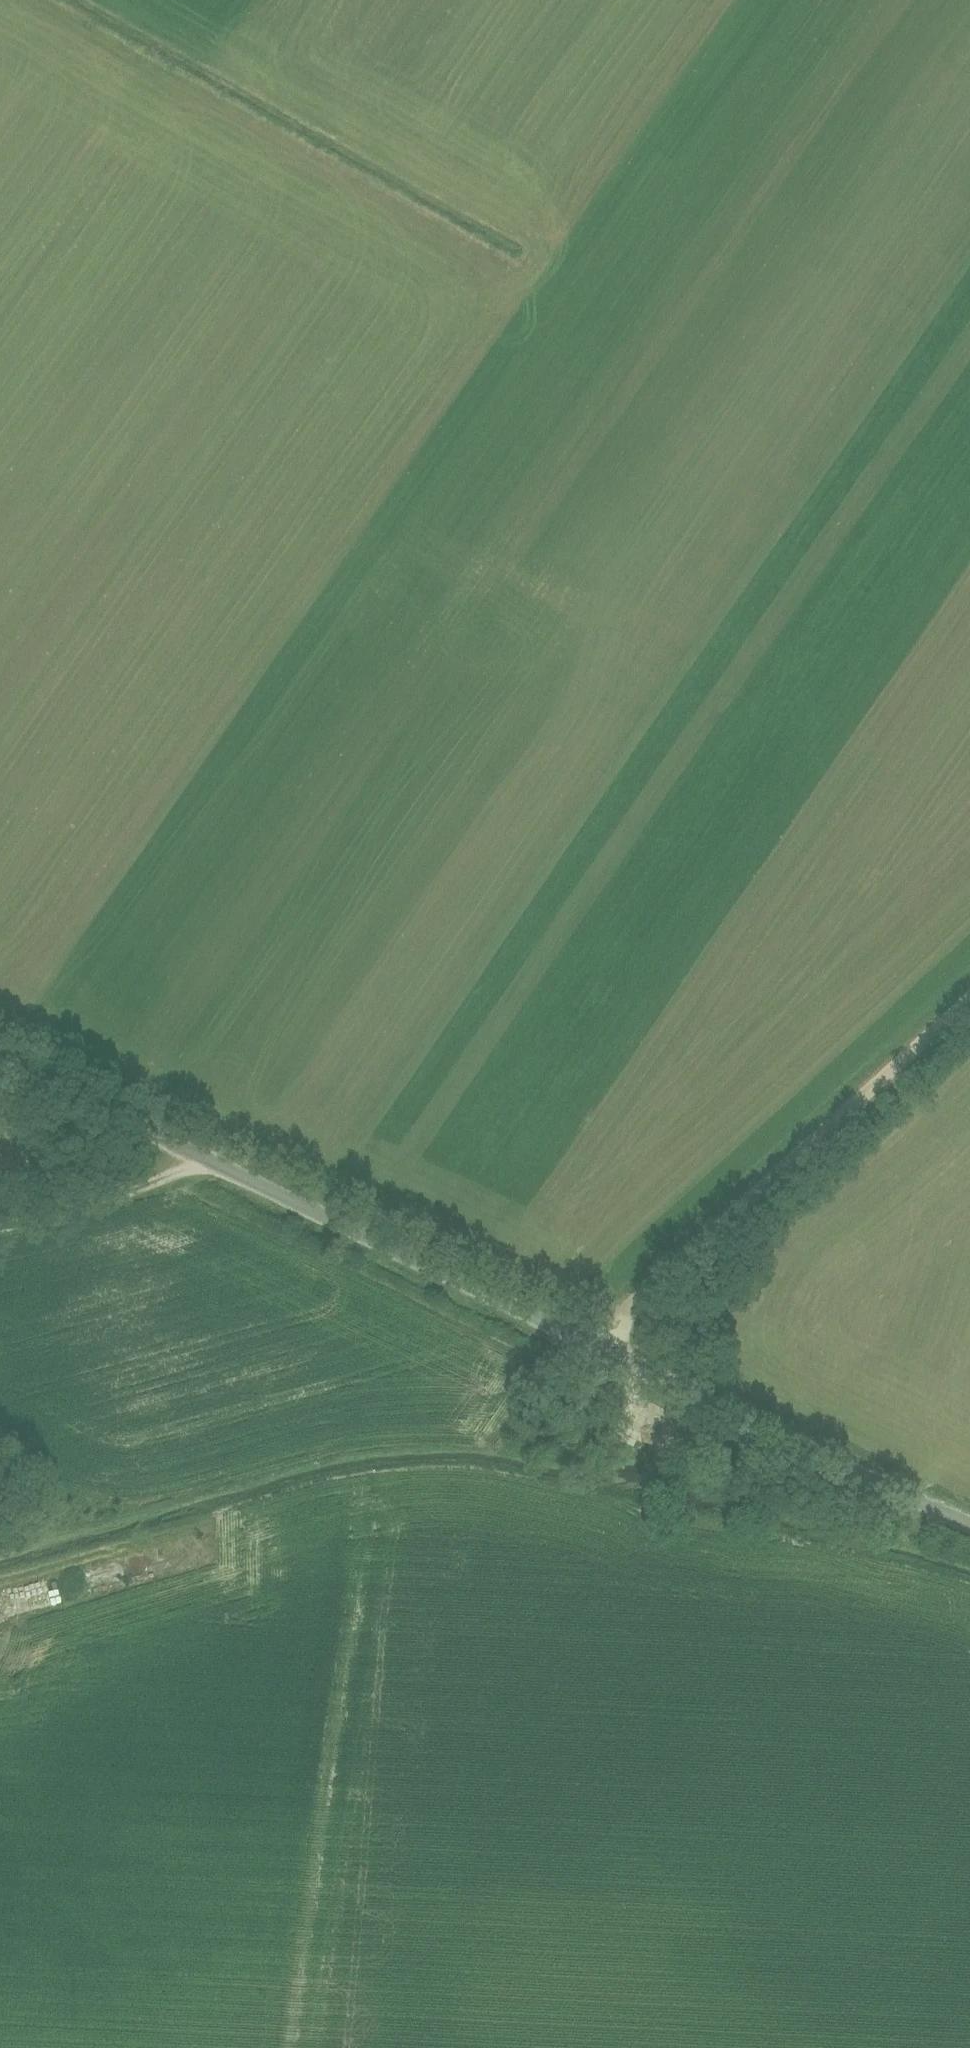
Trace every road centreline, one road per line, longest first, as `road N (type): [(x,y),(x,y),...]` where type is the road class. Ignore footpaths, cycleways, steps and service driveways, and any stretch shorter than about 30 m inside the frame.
road 1 (track): [(969,997),(593,1344)]
road 2 (unclassified): [(969,1523),(593,1344)]

